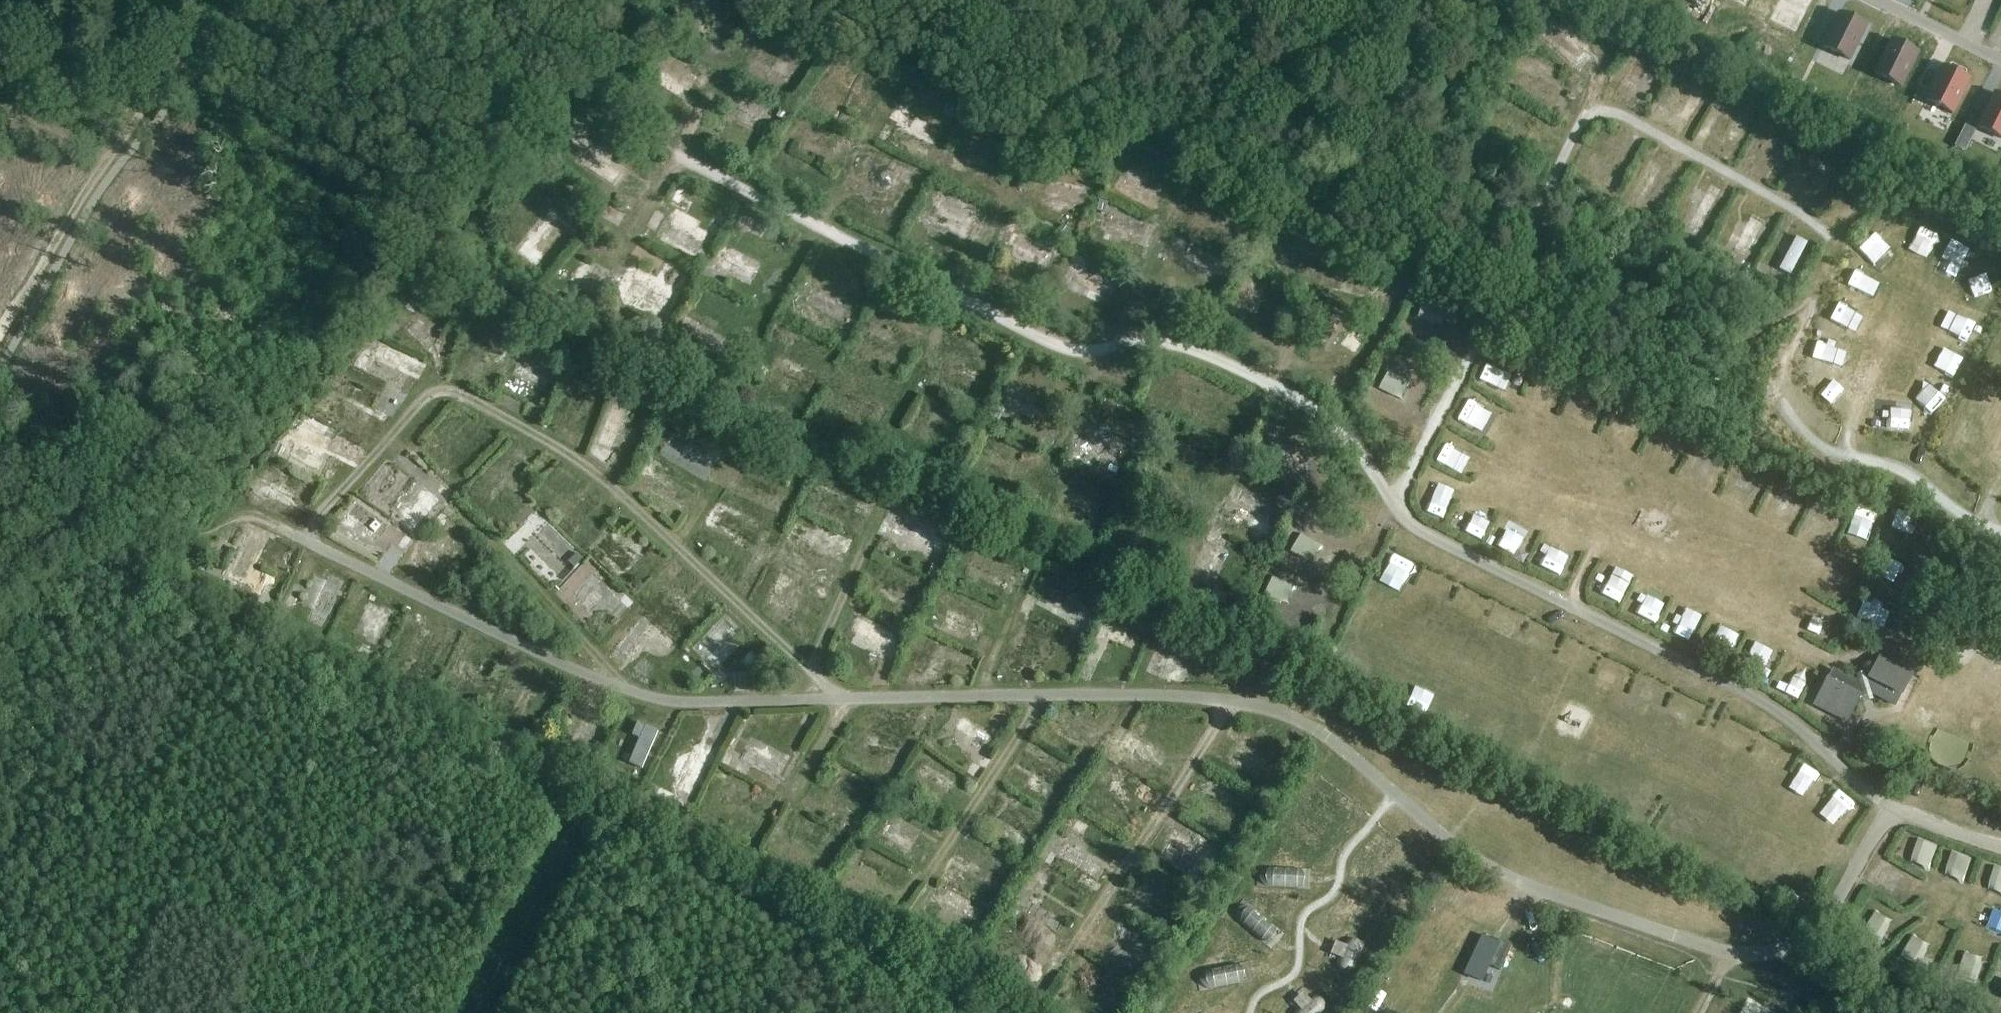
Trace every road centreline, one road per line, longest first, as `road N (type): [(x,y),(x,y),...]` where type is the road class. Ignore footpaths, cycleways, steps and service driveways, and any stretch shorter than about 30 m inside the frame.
road 1 (track): [(243,0),(111,154),(0,339)]
road 2 (track): [(1515,258),(1582,125),(1621,117),(1796,206)]
road 3 (track): [(1234,704),(1070,948)]
road 4 (track): [(1390,504),(1515,258)]
road 5 (track): [(811,672),(883,506)]

